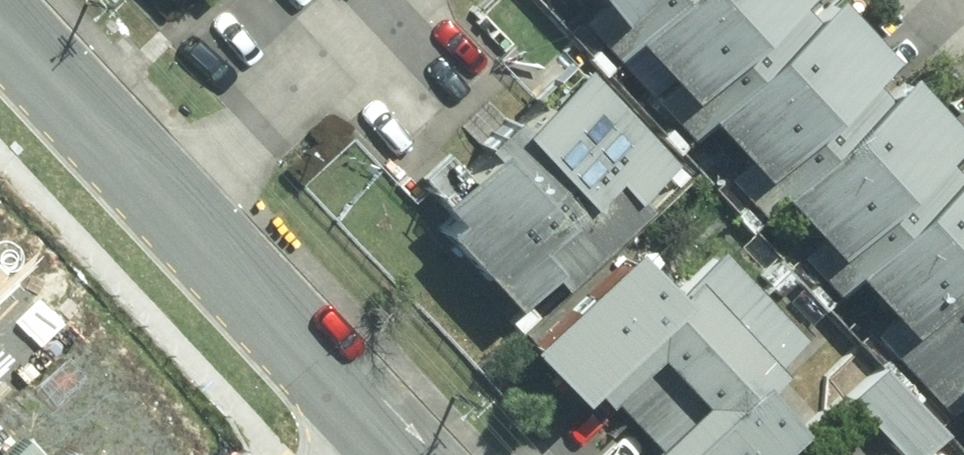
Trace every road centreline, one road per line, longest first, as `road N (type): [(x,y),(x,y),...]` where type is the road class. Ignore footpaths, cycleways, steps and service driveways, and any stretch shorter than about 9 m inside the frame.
road 1 (residential): [(170,181),(397,433)]
road 2 (residential): [(170,181),(363,0)]
road 3 (residential): [(0,0),(170,181)]

